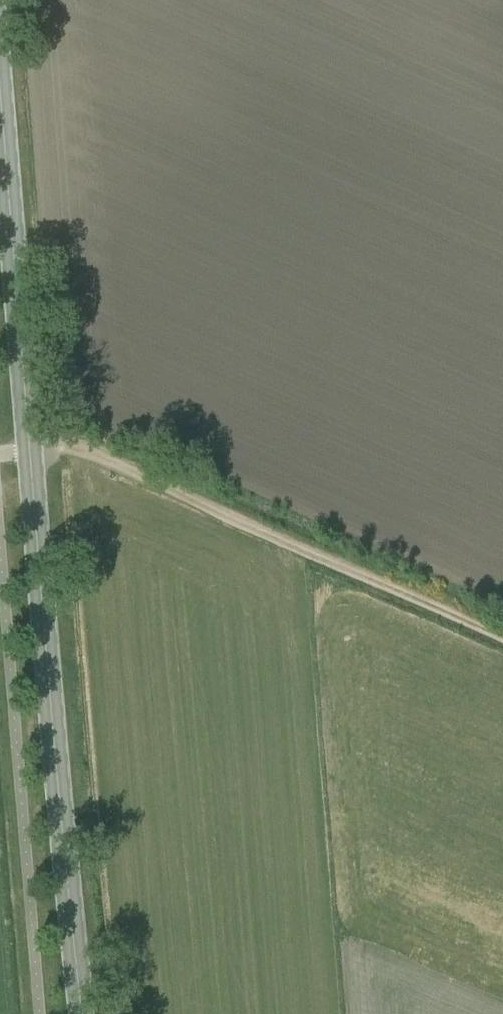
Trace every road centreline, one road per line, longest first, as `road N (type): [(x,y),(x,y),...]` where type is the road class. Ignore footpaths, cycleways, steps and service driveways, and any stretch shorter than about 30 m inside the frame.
road 1 (secondary): [(84,1013),(0,97)]
road 2 (track): [(502,633),(91,454),(0,452)]

